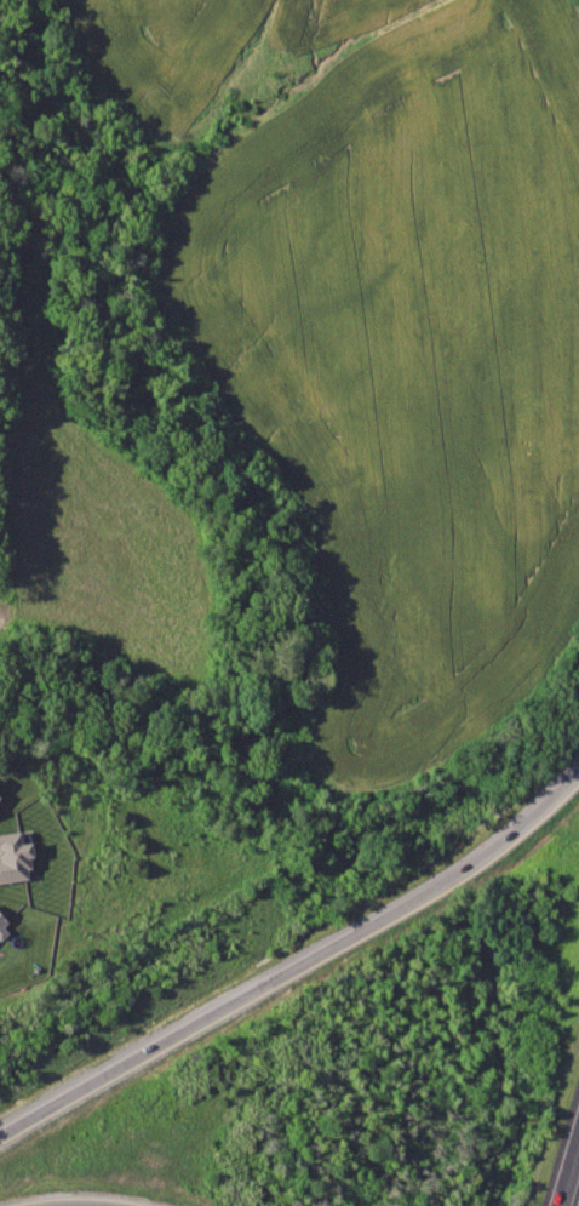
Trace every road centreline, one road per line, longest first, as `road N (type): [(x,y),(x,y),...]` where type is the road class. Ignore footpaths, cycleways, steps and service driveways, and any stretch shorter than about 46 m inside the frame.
road 1 (motorway): [(578,769),(503,840),(396,909),(0,1133)]

